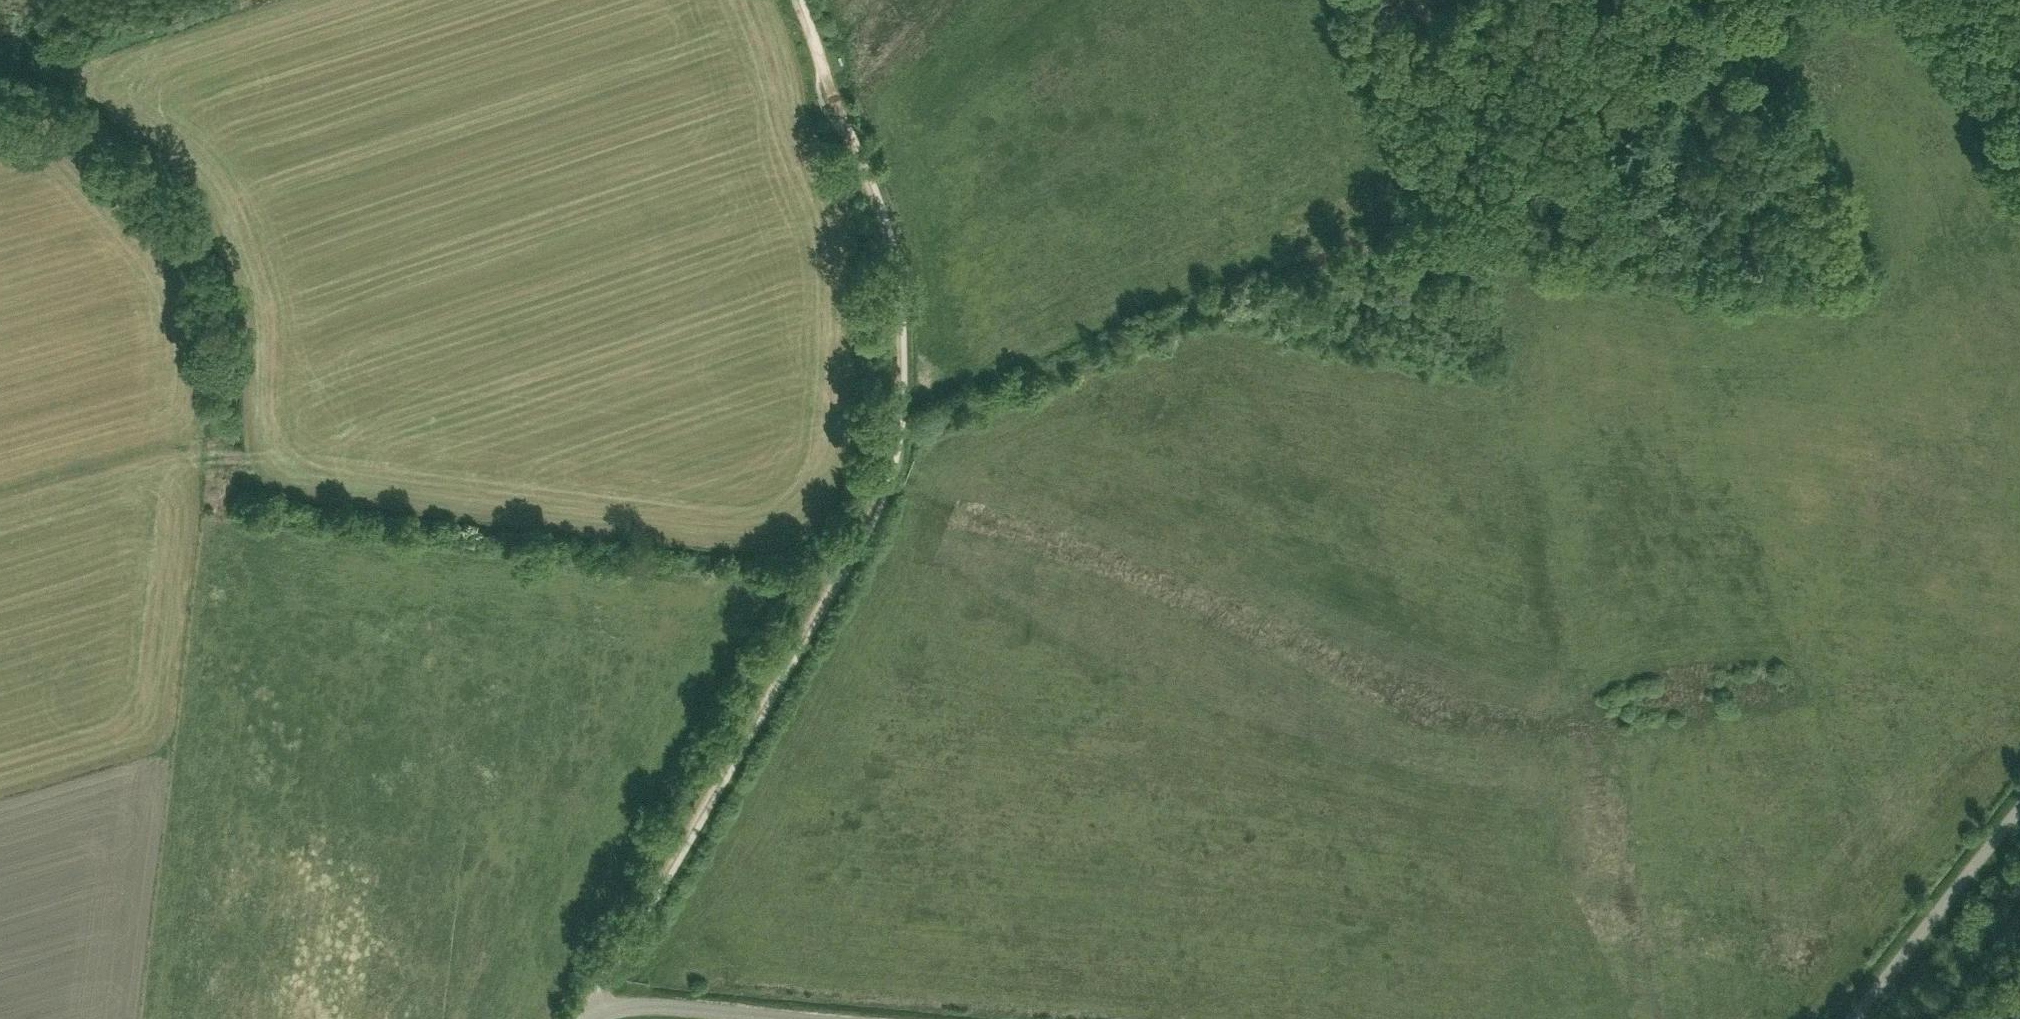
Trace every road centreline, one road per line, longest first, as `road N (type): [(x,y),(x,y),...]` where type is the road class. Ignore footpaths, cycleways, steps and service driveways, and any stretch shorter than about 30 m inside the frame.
road 1 (track): [(586,1018),(599,981),(843,561),(887,456),(896,336),(887,256),(794,0)]
road 2 (unclassified): [(1854,1018),(2019,817)]
road 3 (unclassified): [(598,1018),(644,1007),(786,1018)]

